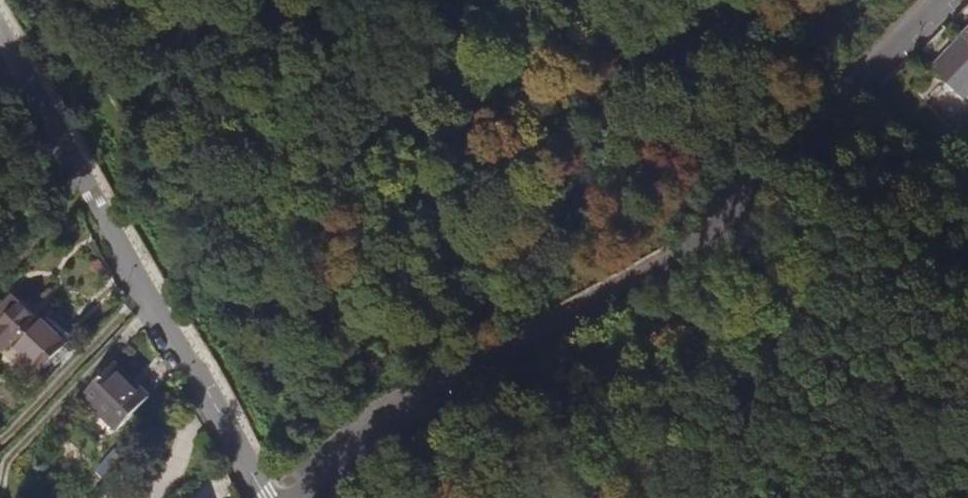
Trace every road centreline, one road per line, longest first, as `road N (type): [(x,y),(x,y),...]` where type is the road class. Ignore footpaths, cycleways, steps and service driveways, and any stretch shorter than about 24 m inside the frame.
road 1 (unclassified): [(944,0),(597,299),(524,345),(435,372),(356,435),(295,497)]
road 2 (unclassified): [(255,497),(240,449),(114,272),(33,104),(0,64)]

